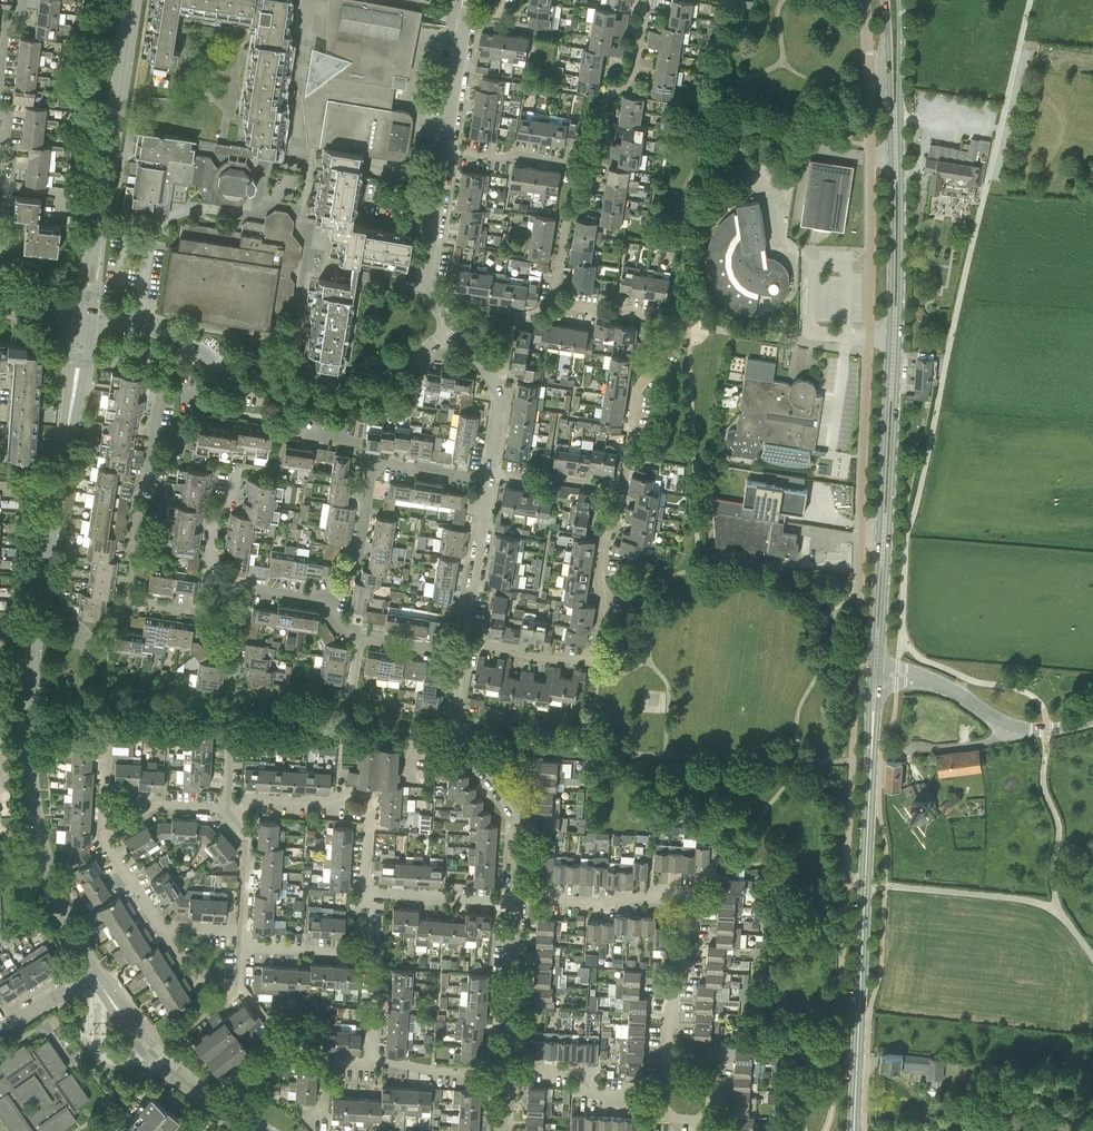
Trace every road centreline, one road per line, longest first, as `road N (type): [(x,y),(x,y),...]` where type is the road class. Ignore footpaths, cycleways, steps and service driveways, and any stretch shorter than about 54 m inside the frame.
road 1 (secondary): [(876,674),(894,336),(892,0)]
road 2 (tertiary): [(93,974),(45,865),(28,738),(36,628),(86,318)]
road 3 (secondary): [(855,1130),(876,674)]
road 4 (tertiary): [(86,318),(134,0)]
road 5 (residential): [(629,479),(622,526),(608,551),(607,630),(595,654),(461,648)]
road 6 (residential): [(180,345),(257,391),(333,399),(378,383),(452,334)]
road 7 (residential): [(558,296),(669,316),(666,350),(640,400),(629,479)]
road 8 (residential): [(514,898),(510,809),(455,717),(461,648)]
road 9 (residential): [(370,1060),(376,965),(365,953),(244,946)]
road 10 (unclassified): [(876,674),(929,678),(1020,729),(1092,719)]
road 11 (residential): [(1,209),(10,114),(1,97),(8,25),(21,0)]
road 12 (residential): [(668,1051),(724,1053),(721,1122),(664,1120),(664,1104)]
road 13 (residential): [(591,168),(608,94),(634,85),(654,0)]
road 14 (residential): [(452,334),(426,282),(445,154)]
road 15 (tertiary): [(220,1109),(146,1047),(93,974)]
road 16 (residential): [(461,648),(488,467)]
road 17 (residential): [(129,601),(134,511),(154,429)]
road 18 (residential): [(502,1071),(514,898)]
road 19 (residential): [(514,898),(687,907)]
road 20 (residential): [(664,1104),(599,1101),(572,1075),(502,1071)]
road 21 (residential): [(445,154),(470,0)]
road 22 (residential): [(335,607),(360,545),(369,463)]
road 23 (residential): [(591,168),(490,152),(445,154)]
road 24 (residential): [(668,1051),(671,999),(688,952),(687,907)]
road 25 (residential): [(488,467),(494,393),(452,334)]
road 26 (residential): [(514,898),(371,891)]
road 27 (residential): [(207,604),(218,515),(235,496),(240,470)]
road 28 (residential): [(629,479),(488,467)]
road 29 (residential): [(558,296),(567,219),(585,206),(591,168)]
road 30 (residential): [(335,607),(248,589),(207,604)]
road 31 (residential): [(502,1071),(370,1060)]
road 32 (residential): [(245,933),(248,801)]
road 33 (residential): [(161,927),(216,1005),(242,987)]
road 34 (residential): [(103,821),(146,803),(226,806)]
road 35 (residential): [(161,927),(109,849),(103,821)]
road 36 (residential): [(488,467),(369,463)]

